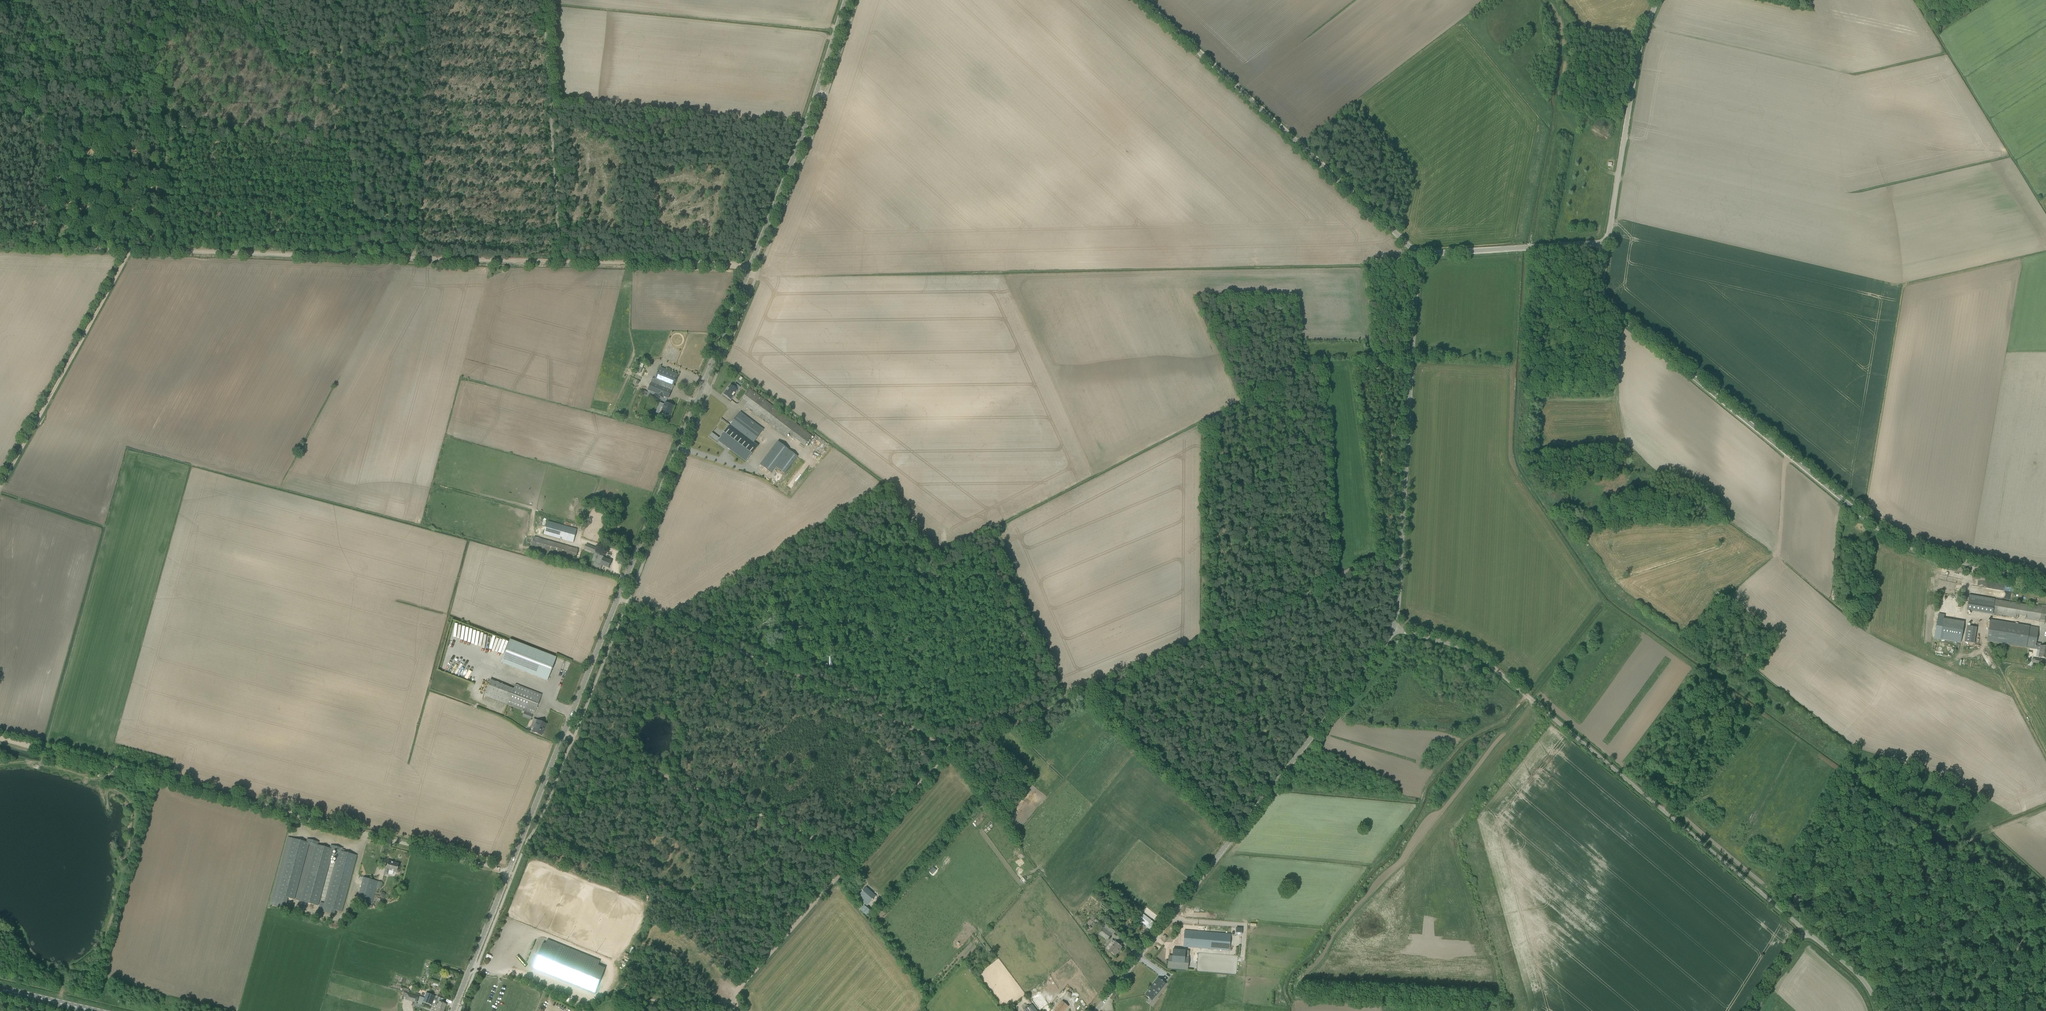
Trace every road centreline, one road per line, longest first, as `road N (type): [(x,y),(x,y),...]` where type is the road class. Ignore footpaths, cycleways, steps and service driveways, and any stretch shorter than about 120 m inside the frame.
road 1 (tertiary): [(618,598),(783,190),(846,0)]
road 2 (unclassified): [(2045,580),(1927,555),(1891,538),(1609,306),(1606,243)]
road 3 (unclassified): [(1805,932),(1493,666),(1395,628)]
road 4 (unclassified): [(1096,1010),(1395,628)]
road 5 (track): [(1376,555),(954,749)]
road 6 (unclassified): [(1416,257),(1140,0)]
road 7 (unclassified): [(1395,628),(1416,257)]
road 8 (track): [(0,737),(291,815)]
road 9 (tertiary): [(510,872),(618,598)]
road 10 (track): [(129,249),(0,491)]
road 11 (unclassified): [(1606,243),(1639,54),(1658,0)]
road 12 (track): [(165,250),(413,258)]
road 13 (unclassified): [(510,872),(291,815)]
road 14 (track): [(857,857),(670,774)]
road 15 (unclassified): [(804,681),(618,598)]
road 16 (track): [(558,261),(749,269)]
road 17 (unclassified): [(1416,257),(1606,243)]
road 18 (track): [(954,749),(804,681)]
road 19 (track): [(748,979),(857,857)]
road 20 (tertiary): [(453,1010),(510,872)]
road 21 (track): [(413,258),(558,261)]
road 22 (track): [(857,857),(952,750)]
road 23 (track): [(0,246),(129,249)]
road 24 (track): [(167,121),(165,250)]

